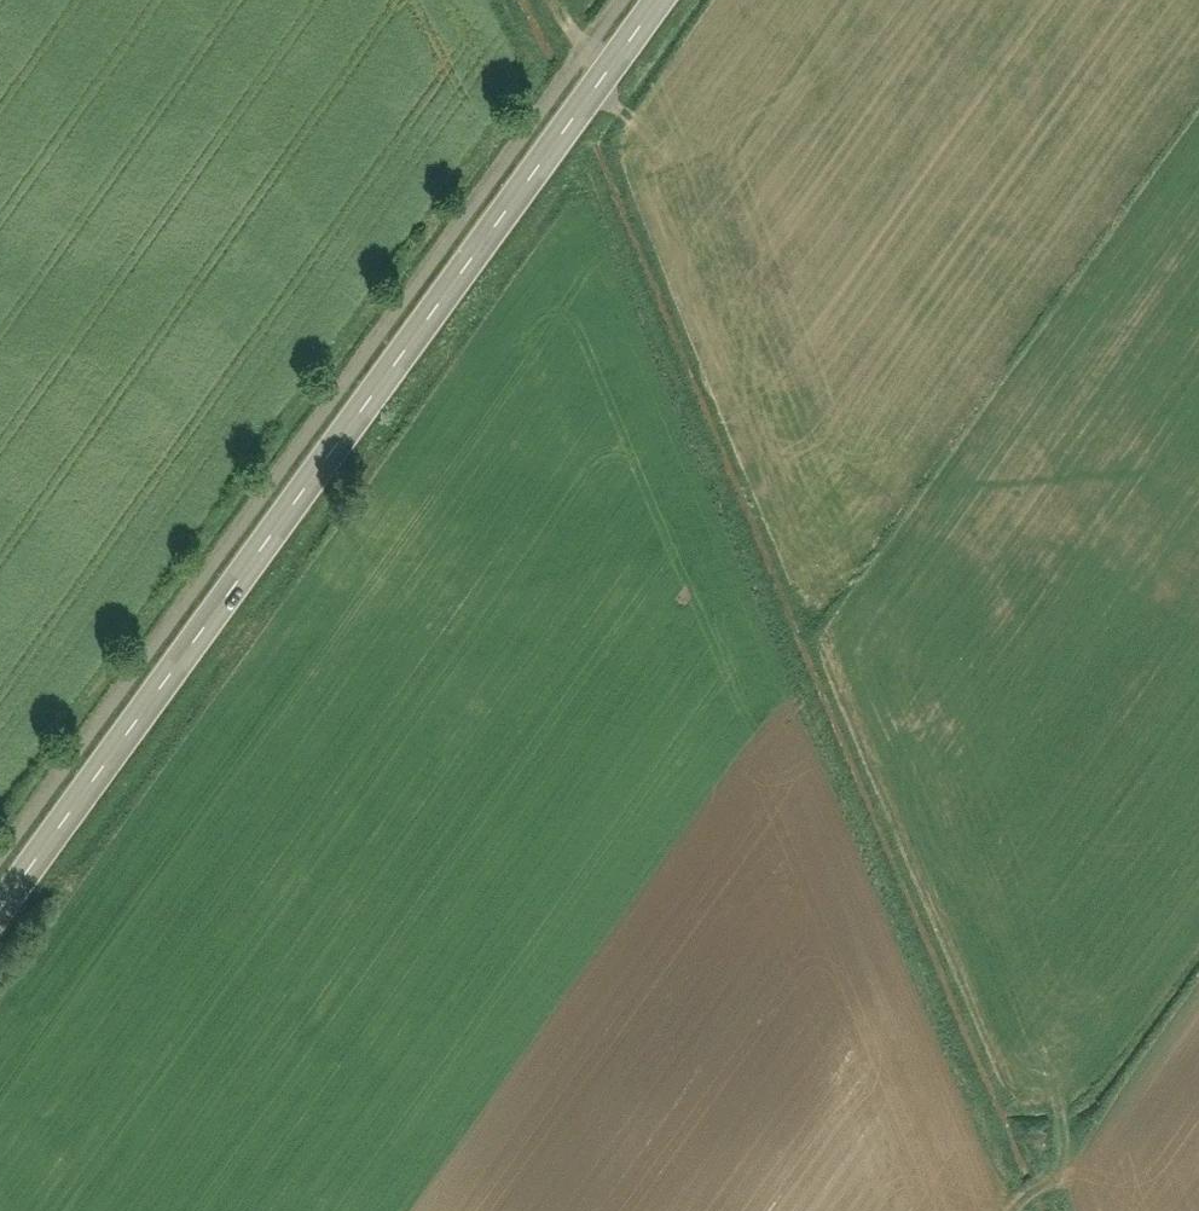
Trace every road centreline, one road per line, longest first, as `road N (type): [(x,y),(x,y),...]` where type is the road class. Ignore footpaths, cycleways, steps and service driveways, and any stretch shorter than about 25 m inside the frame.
road 1 (secondary): [(0,908),(660,0)]

